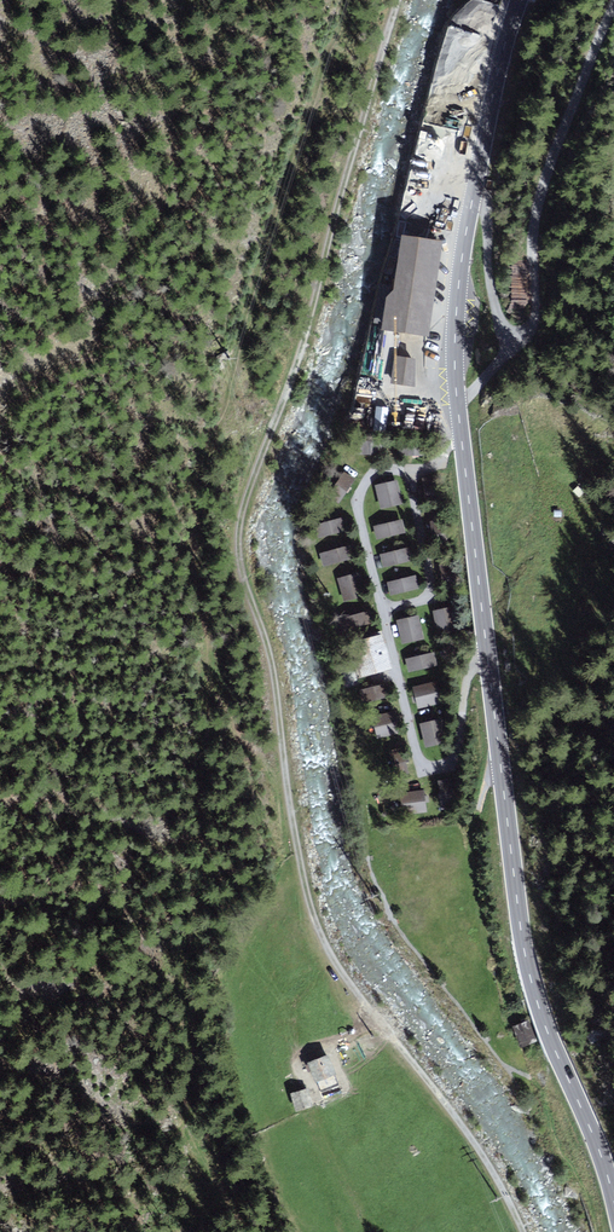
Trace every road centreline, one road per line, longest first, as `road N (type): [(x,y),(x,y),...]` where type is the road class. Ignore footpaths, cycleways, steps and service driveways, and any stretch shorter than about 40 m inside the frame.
road 1 (secondary): [(525,0),(502,62),(474,195),(455,402),(527,952),(613,1201)]
road 2 (track): [(399,0),(308,326),(238,536),(269,660),(287,791)]
road 3 (track): [(196,612),(194,488),(203,445),(218,422),(346,0)]
road 4 (track): [(252,1231),(233,1199),(196,1039),(208,852),(196,612)]
road 5 (track): [(287,791),(308,904),(325,947),(491,1169),(523,1231)]

